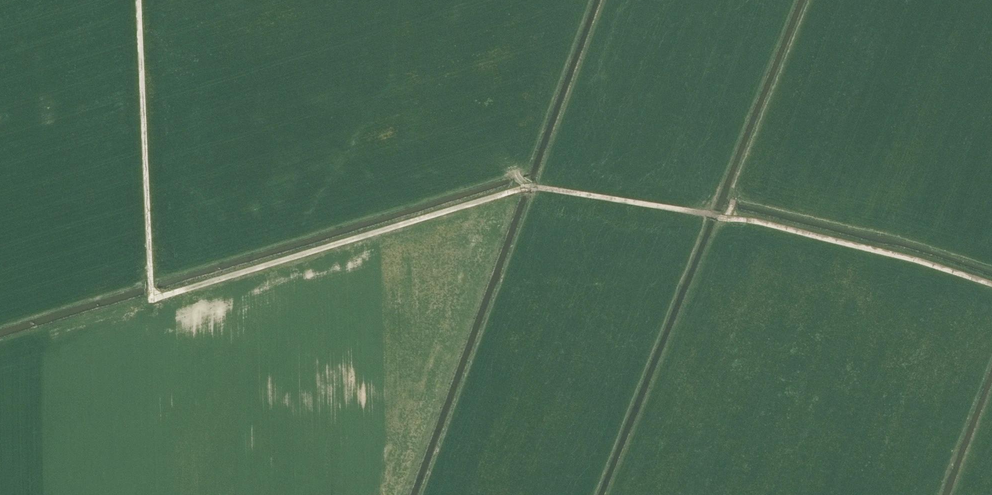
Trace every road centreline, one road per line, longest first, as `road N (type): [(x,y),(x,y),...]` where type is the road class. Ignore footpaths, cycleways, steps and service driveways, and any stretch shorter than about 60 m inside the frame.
road 1 (track): [(140,0),(153,298),(540,189),(752,221),(991,285)]

